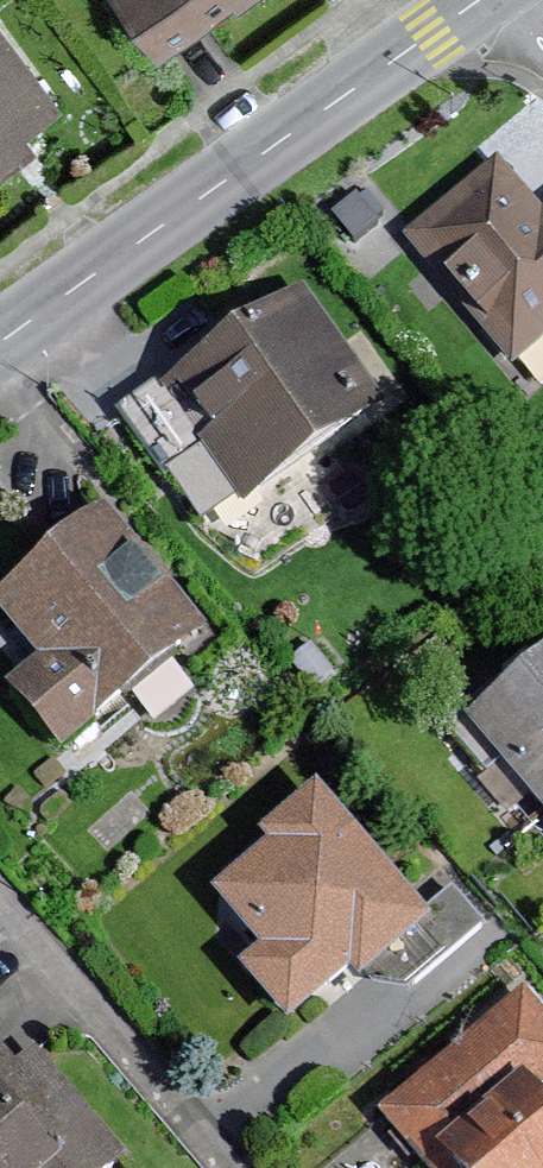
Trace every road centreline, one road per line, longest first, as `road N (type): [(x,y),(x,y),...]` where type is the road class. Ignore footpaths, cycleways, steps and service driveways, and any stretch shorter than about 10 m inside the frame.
road 1 (tertiary): [(0,354),(486,0)]
road 2 (residential): [(0,917),(211,1167)]

